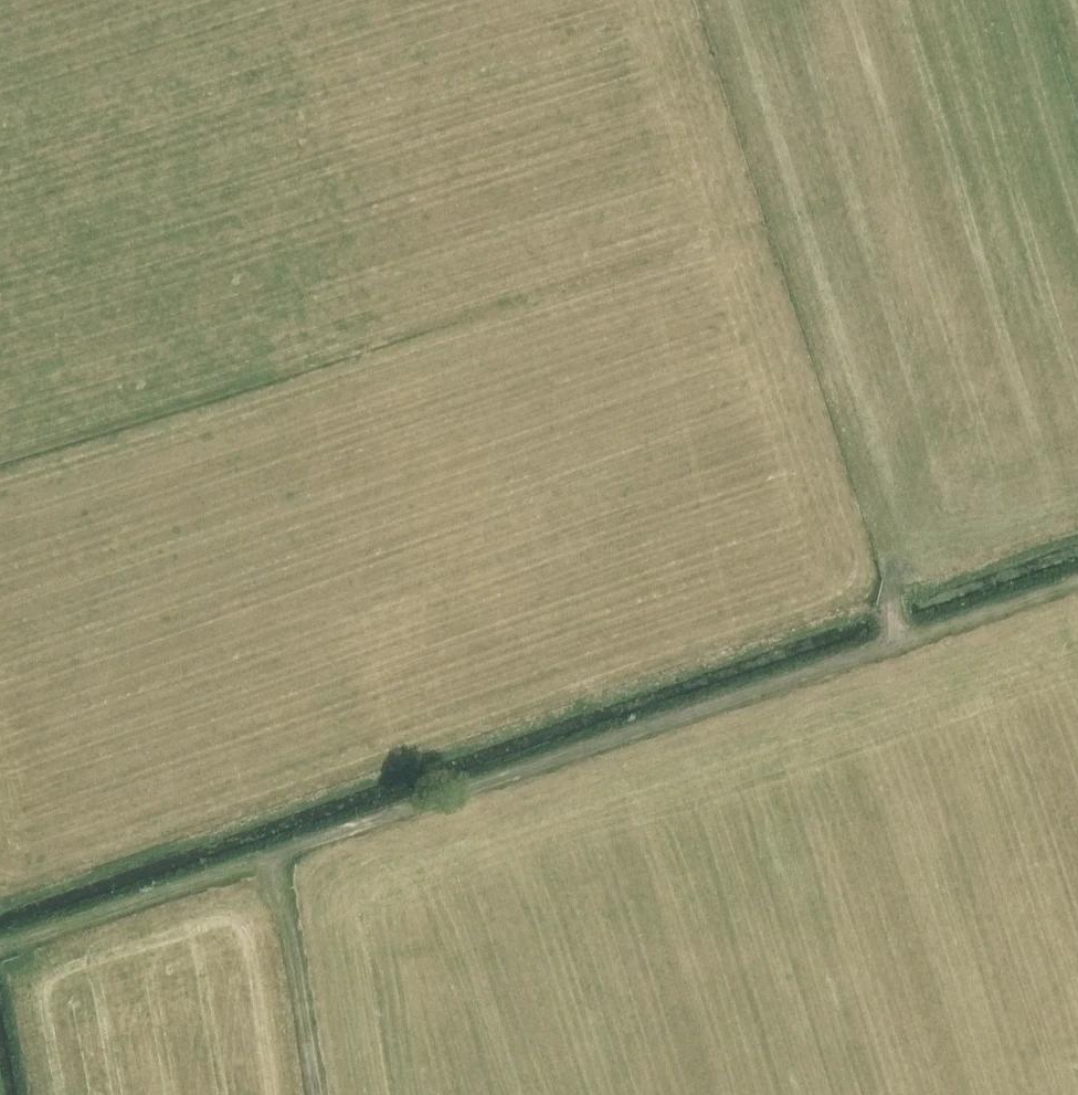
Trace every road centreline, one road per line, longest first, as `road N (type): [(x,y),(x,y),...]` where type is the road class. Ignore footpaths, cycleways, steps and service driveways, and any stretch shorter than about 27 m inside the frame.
road 1 (track): [(0,947),(1077,582)]
road 2 (track): [(272,858),(310,1094)]

